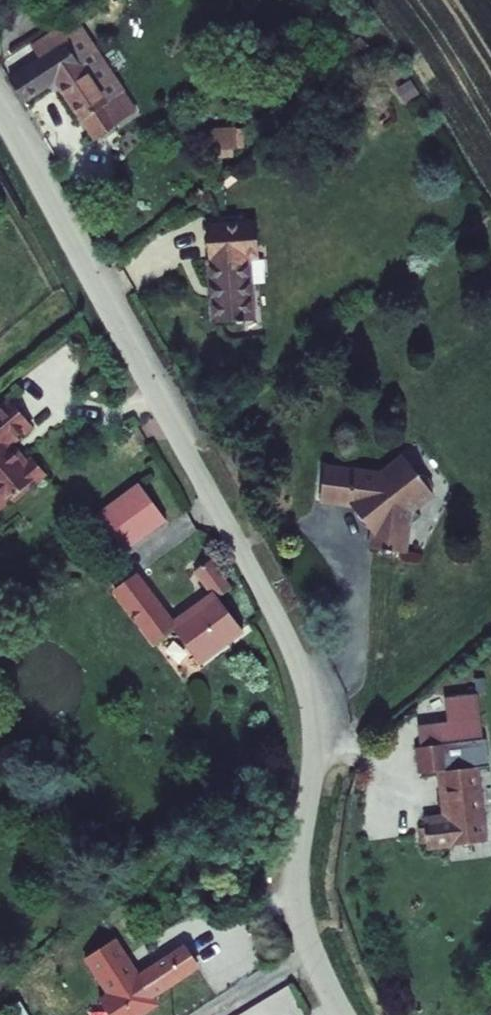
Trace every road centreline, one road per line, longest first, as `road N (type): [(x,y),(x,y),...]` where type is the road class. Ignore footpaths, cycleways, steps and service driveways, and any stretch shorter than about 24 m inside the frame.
road 1 (residential): [(0,109),(305,676),(317,749),(298,879),(313,956)]

